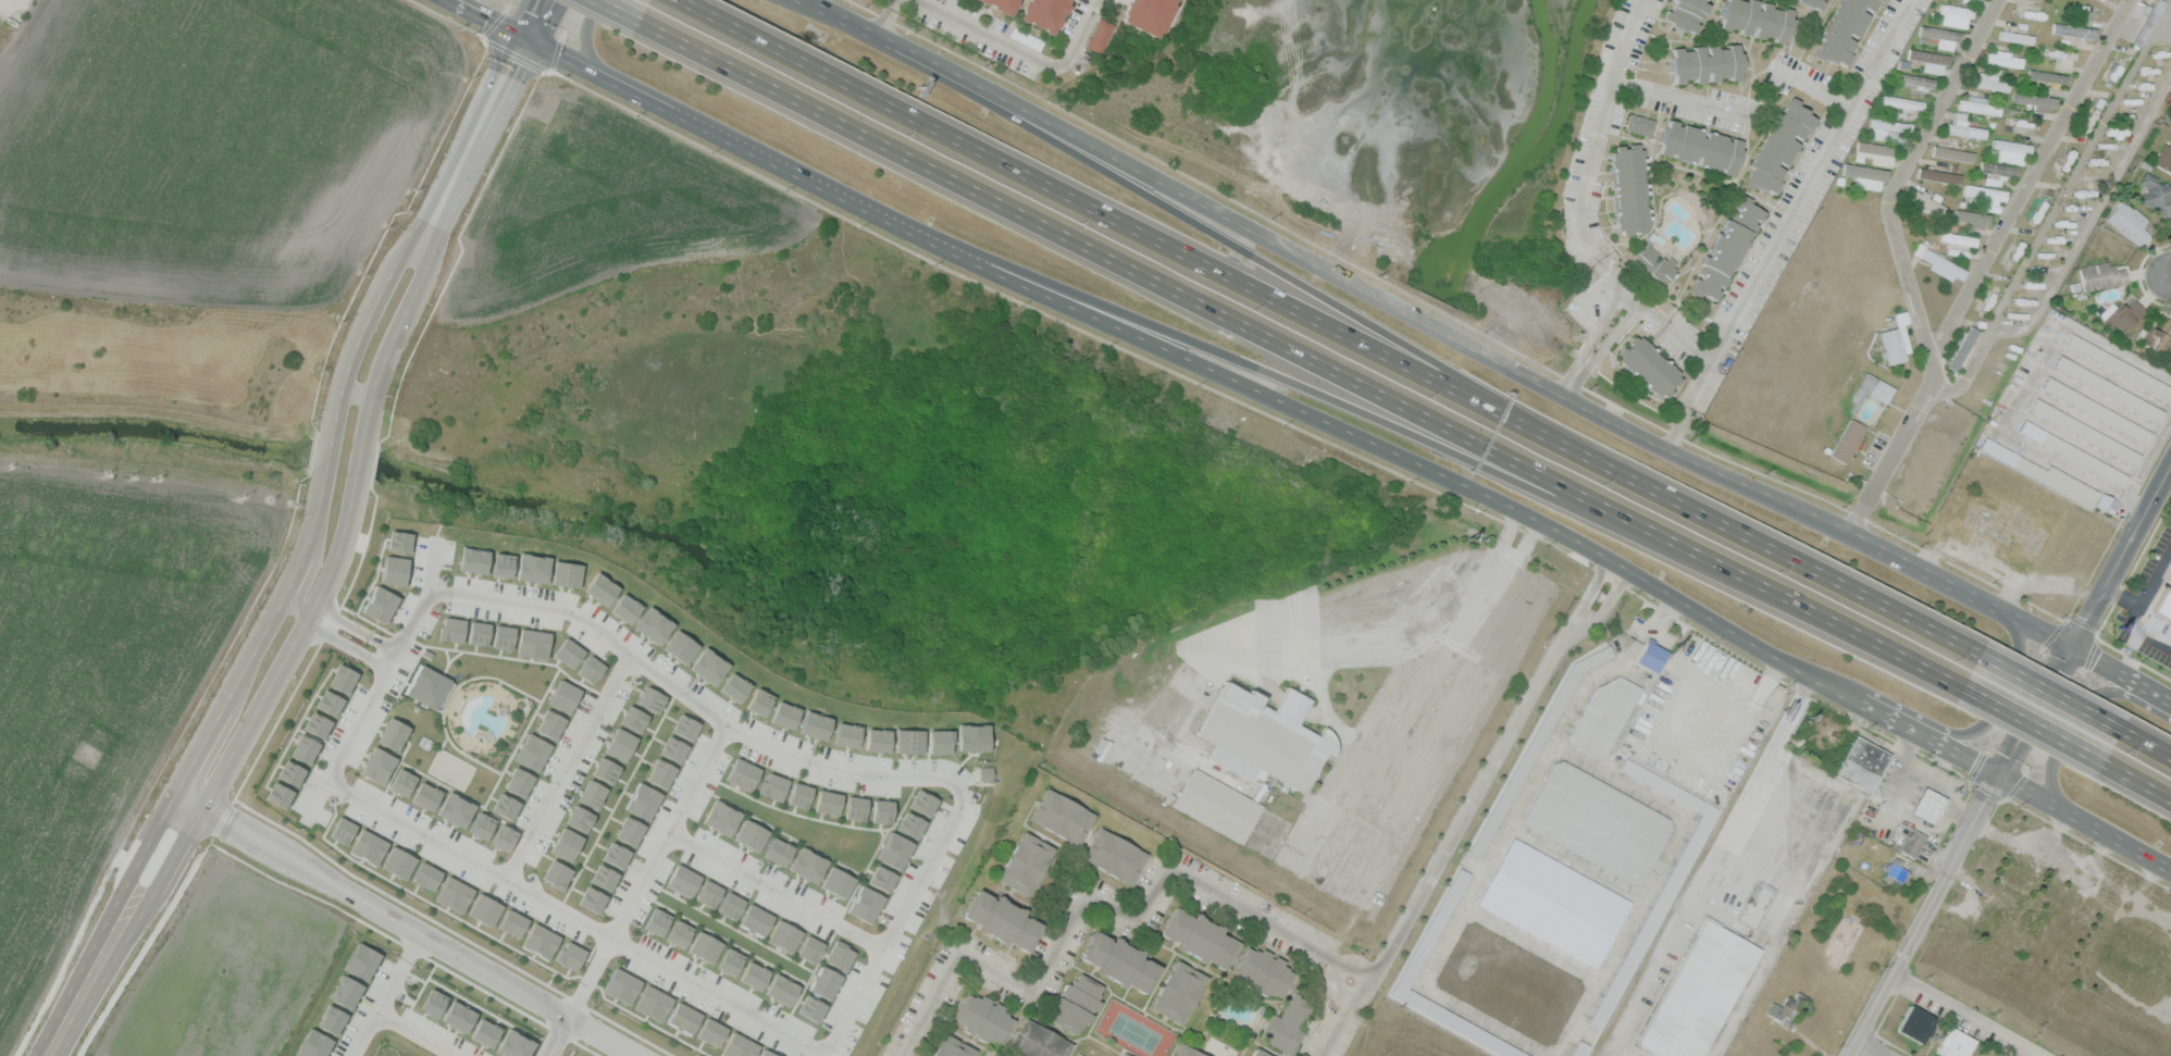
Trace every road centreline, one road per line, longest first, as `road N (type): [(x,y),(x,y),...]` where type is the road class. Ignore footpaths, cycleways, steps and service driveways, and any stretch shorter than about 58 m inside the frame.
road 1 (secondary): [(2170,702),(1920,568),(1562,395),(950,69)]
road 2 (motorway): [(636,29),(1627,520)]
road 3 (motorway): [(1488,401),(666,0)]
road 4 (motorway): [(946,244),(1261,368),(1563,505),(1627,520)]
road 5 (secondary): [(946,244),(1528,515)]
road 6 (motorway): [(1488,401),(1441,365),(1038,132),(950,69)]
road 7 (residential): [(1850,533),(1935,382),(1890,199),(2000,0)]
road 8 (motorway): [(1974,656),(1488,401)]
road 9 (tertiary): [(641,1055),(173,796)]
road 10 (secondary): [(286,594),(29,1055)]
road 11 (residential): [(1666,448),(1912,0)]
road 12 (secondary): [(62,1055),(312,610)]
road 13 (secondary): [(2074,647),(1851,1055)]
road 14 (secondary): [(1771,655),(1927,722),(1958,732),(1982,729),(2022,667),(2013,625),(1920,568)]
road 15 (residential): [(1642,0),(1583,190),(1584,239),(1603,276),(1630,301),(1715,358)]
road 16 (residential): [(1930,357),(2130,0)]
road 17 (secondary): [(600,72),(946,244)]
road 18 (secondary): [(312,610),(347,531),(373,396),(423,276),(421,245)]
road 19 (secondary): [(421,245),(393,262),(362,322),(337,388),(302,559),(286,594)]
road 20 (motorway): [(1627,520),(1961,686)]
road 21 (secondary): [(2170,722),(2102,693),(2089,698),(2055,753),(2058,795),(2144,855)]
road 22 (residential): [(1613,84),(1753,115),(1781,69),(1853,105)]
road 23 (secondary): [(1771,655),(2002,778)]
road 24 (secondary): [(526,37),(421,245)]
road 25 (tertiary): [(2170,469),(2074,647)]
road 26 (secondary): [(1620,566),(1771,655)]
road 27 (motorway): [(2117,732),(1974,656)]
road 28 (secondary): [(2002,778),(2144,855)]
road 29 (motorway): [(1961,686),(2102,762)]
road 30 (residential): [(919,0),(1045,65),(1063,64)]
road 31 (secondary): [(950,69),(811,0)]

